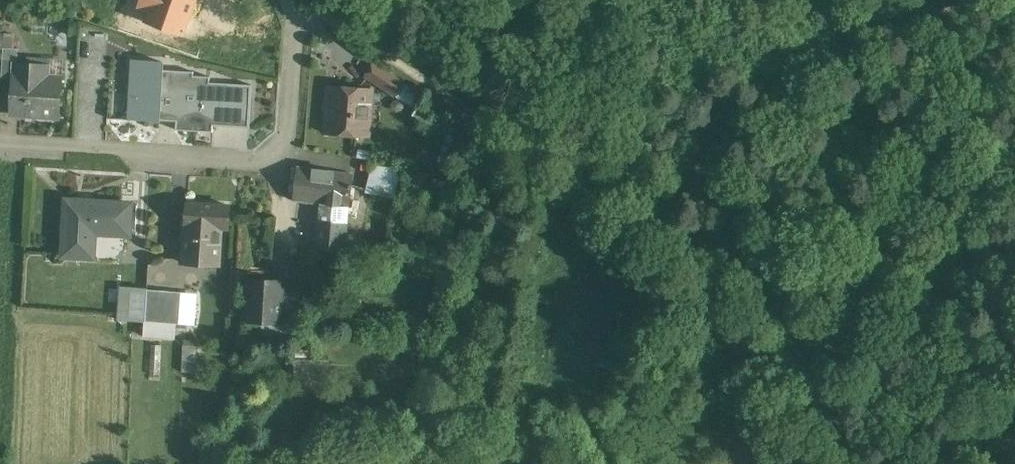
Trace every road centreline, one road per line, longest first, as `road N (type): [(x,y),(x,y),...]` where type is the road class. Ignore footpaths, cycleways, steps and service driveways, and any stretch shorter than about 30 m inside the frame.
road 1 (track): [(925,0),(842,21),(742,137),(651,224),(780,361),(852,463)]
road 2 (residential): [(0,142),(287,148),(293,0)]
road 3 (track): [(651,224),(294,3)]

